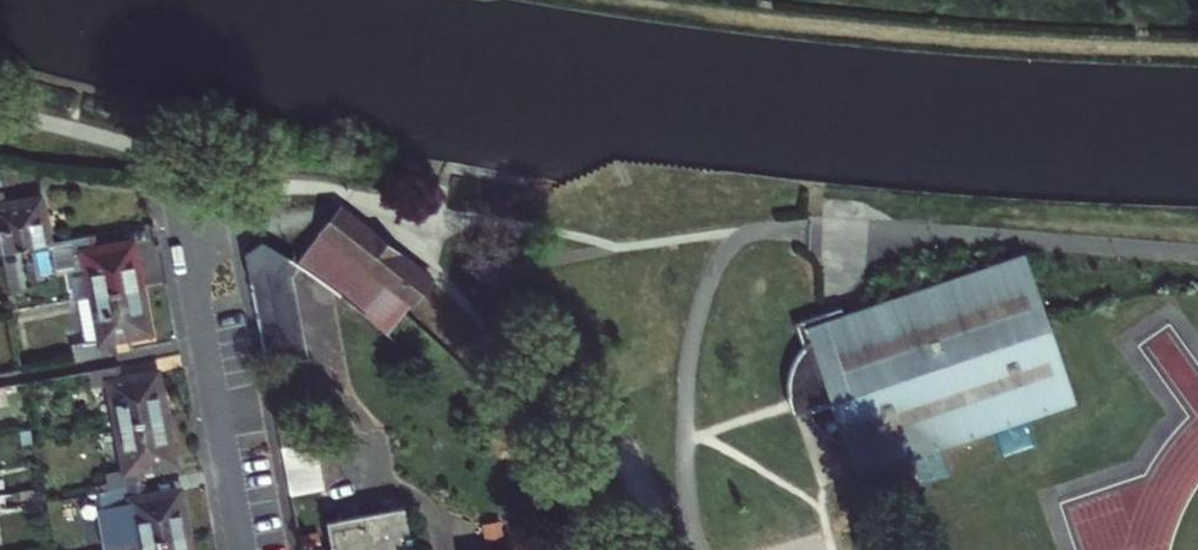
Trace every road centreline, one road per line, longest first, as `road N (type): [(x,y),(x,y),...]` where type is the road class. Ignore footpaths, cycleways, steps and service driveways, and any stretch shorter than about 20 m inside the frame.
road 1 (track): [(1197,29),(1003,23),(752,0)]
road 2 (residential): [(243,549),(174,165)]

